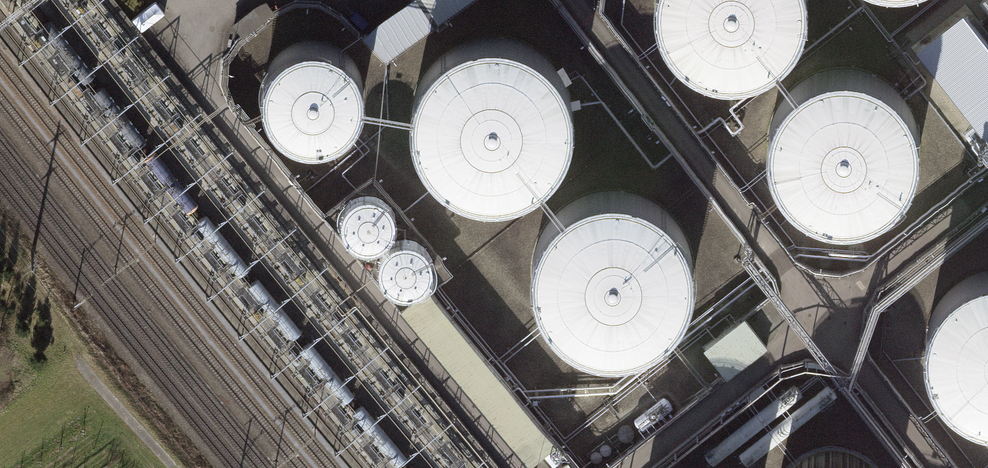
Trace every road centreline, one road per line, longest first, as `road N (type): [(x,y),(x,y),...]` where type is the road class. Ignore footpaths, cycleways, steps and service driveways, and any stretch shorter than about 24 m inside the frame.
road 1 (track): [(176,467),(81,362),(0,252)]

